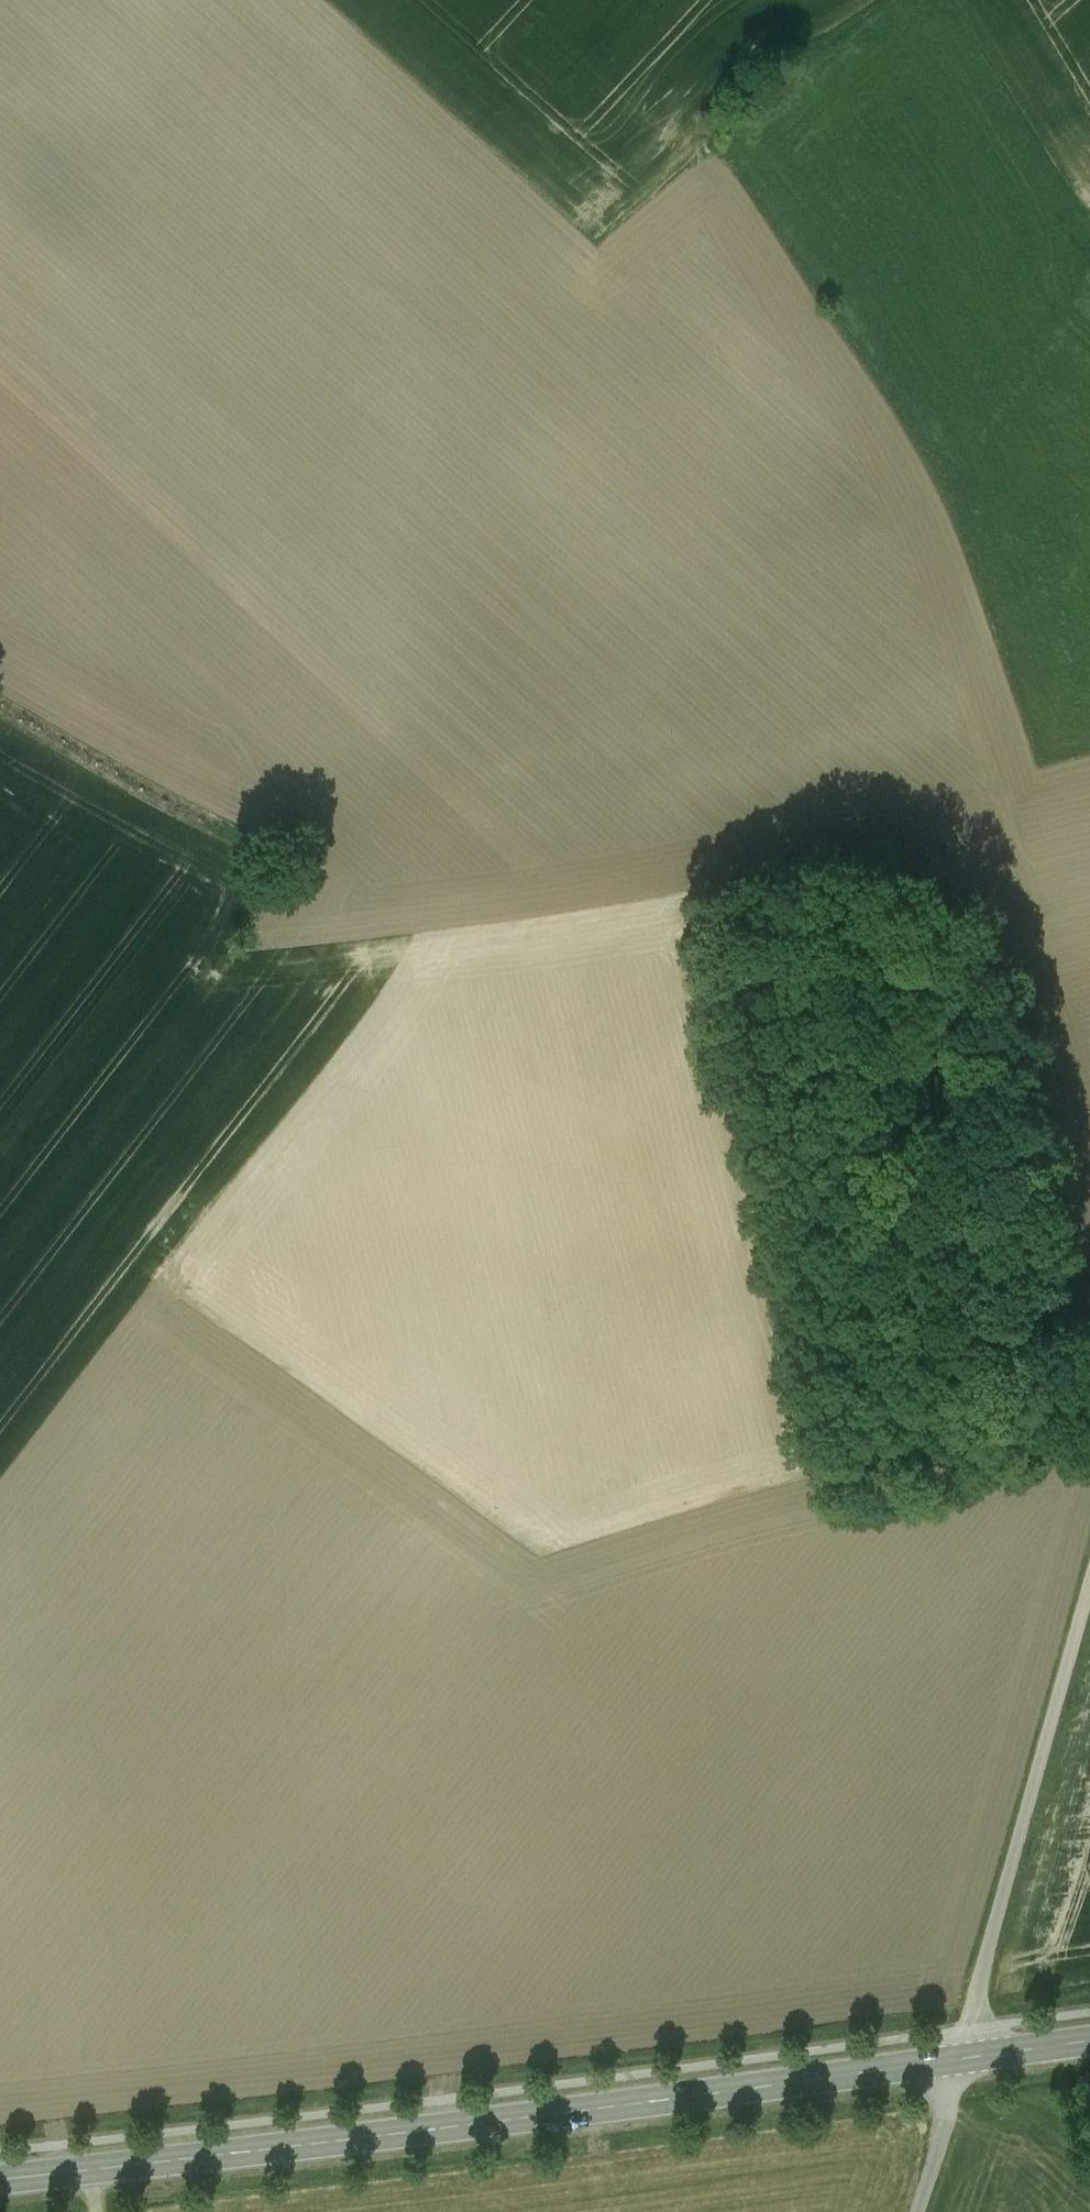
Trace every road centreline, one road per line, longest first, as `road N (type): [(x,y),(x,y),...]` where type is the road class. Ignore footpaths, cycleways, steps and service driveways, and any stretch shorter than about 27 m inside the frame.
road 1 (secondary): [(965,2059),(0,2179)]
road 2 (unclassified): [(1089,1610),(965,2059)]
road 3 (unclassified): [(921,2211),(965,2059)]
road 4 (secondary): [(1089,2040),(965,2059)]

